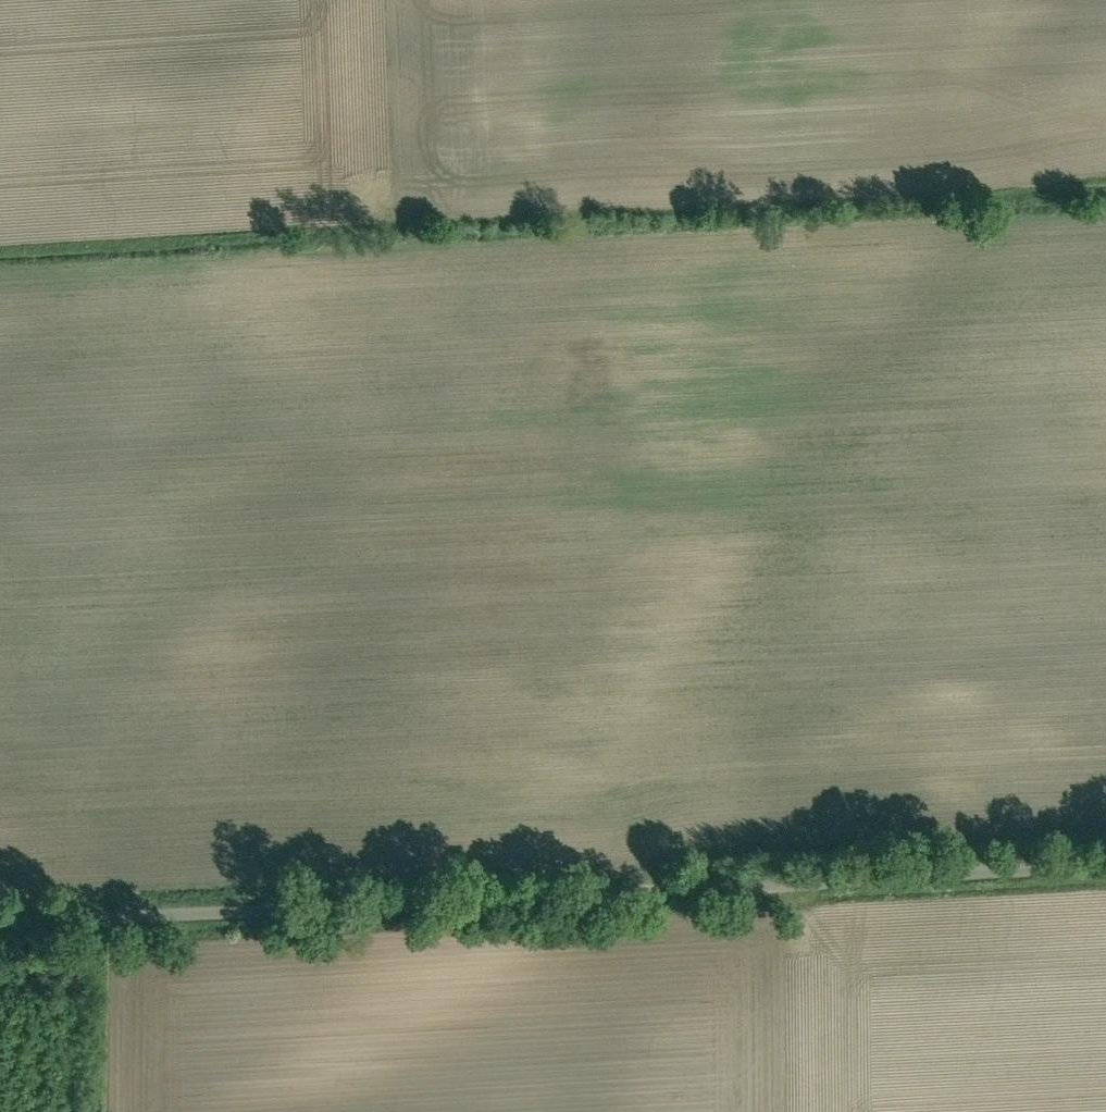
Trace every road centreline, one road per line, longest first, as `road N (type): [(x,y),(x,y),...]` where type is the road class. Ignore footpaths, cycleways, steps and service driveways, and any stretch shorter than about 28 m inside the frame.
road 1 (unclassified): [(1105,862),(0,927)]

